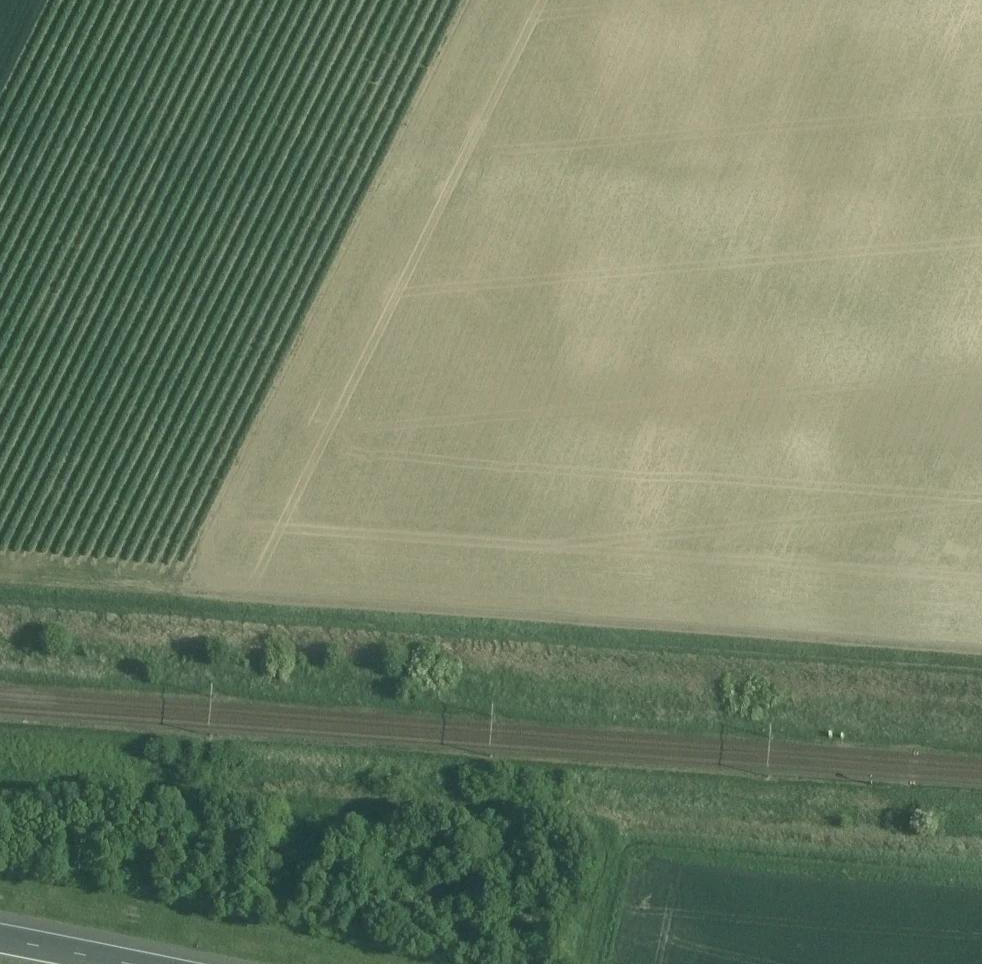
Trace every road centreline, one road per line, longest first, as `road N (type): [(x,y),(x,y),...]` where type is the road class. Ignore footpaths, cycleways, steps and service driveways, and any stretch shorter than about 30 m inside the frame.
road 1 (motorway): [(133,963),(0,938)]

